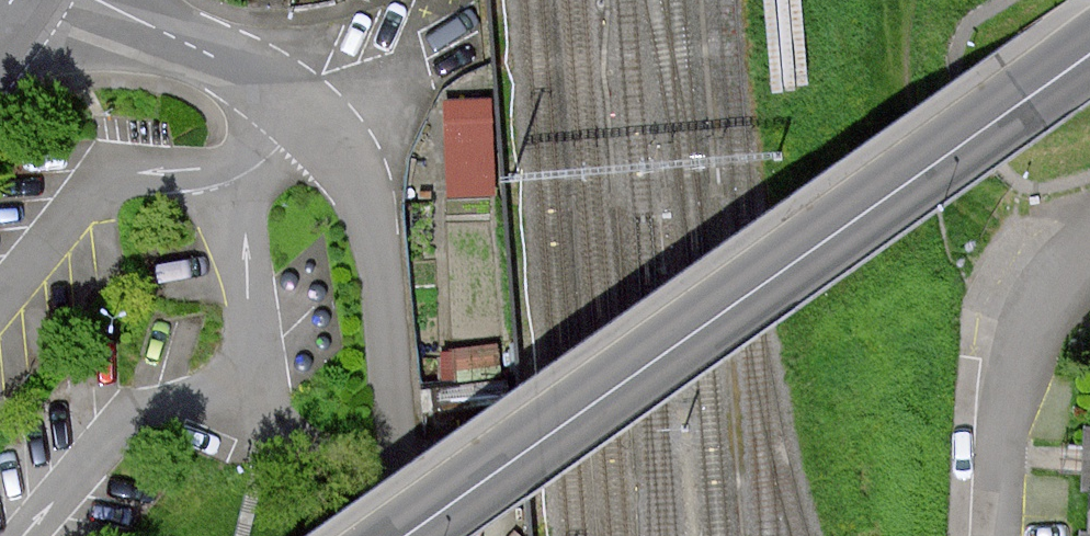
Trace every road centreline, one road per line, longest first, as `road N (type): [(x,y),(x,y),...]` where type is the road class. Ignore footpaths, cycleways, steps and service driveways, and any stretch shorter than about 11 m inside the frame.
road 1 (tertiary): [(402,535),(1089,46)]
road 2 (residential): [(105,0),(285,96),(322,128),(356,175),(378,253),(401,535)]
road 3 (unclassified): [(1089,262),(1044,321),(1016,377),(1002,426),(995,535)]

